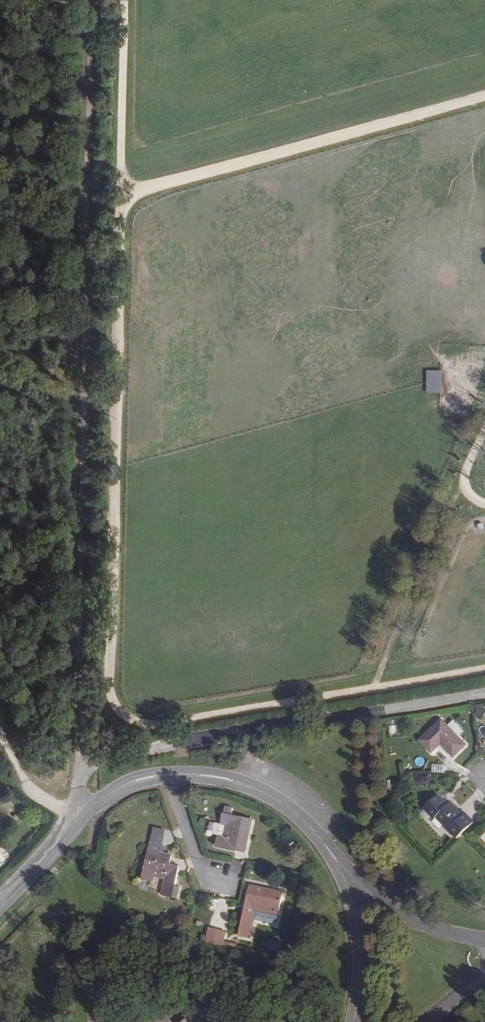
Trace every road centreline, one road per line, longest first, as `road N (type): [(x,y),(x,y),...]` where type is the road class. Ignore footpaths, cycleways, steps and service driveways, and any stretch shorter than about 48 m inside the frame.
road 1 (track): [(484,670),(166,727),(128,721),(110,700),(127,0)]
road 2 (residential): [(484,693),(103,760),(79,780),(85,816)]
road 3 (track): [(119,199),(484,97)]
road 4 (track): [(373,690),(484,427)]
road 5 (residential): [(164,775),(247,784),(282,805),(337,860)]
road 6 (residential): [(0,907),(85,816)]
road 7 (residential): [(217,879),(196,868),(164,775)]

